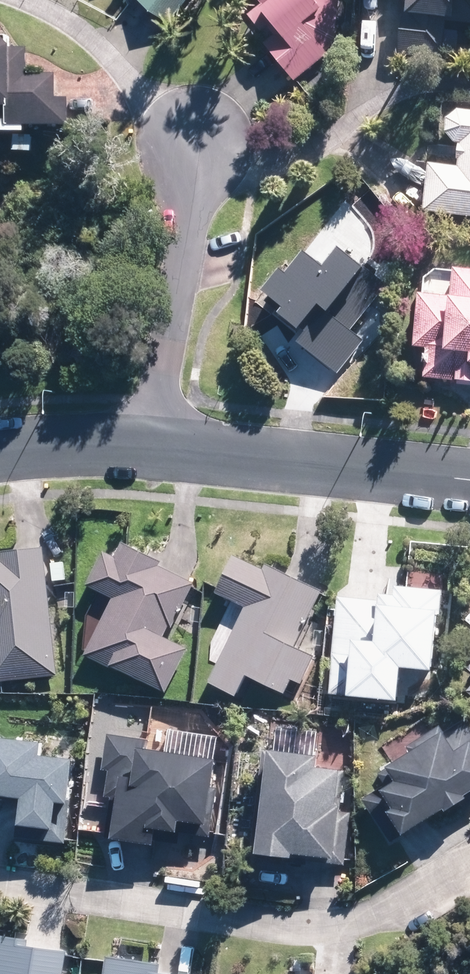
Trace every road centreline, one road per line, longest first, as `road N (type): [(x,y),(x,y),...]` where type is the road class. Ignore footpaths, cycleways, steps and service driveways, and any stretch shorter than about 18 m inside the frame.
road 1 (residential): [(152,453),(469,482)]
road 2 (residential): [(197,140),(152,453)]
road 3 (residential): [(197,140),(99,37),(30,0)]
road 4 (residential): [(0,445),(152,453)]

